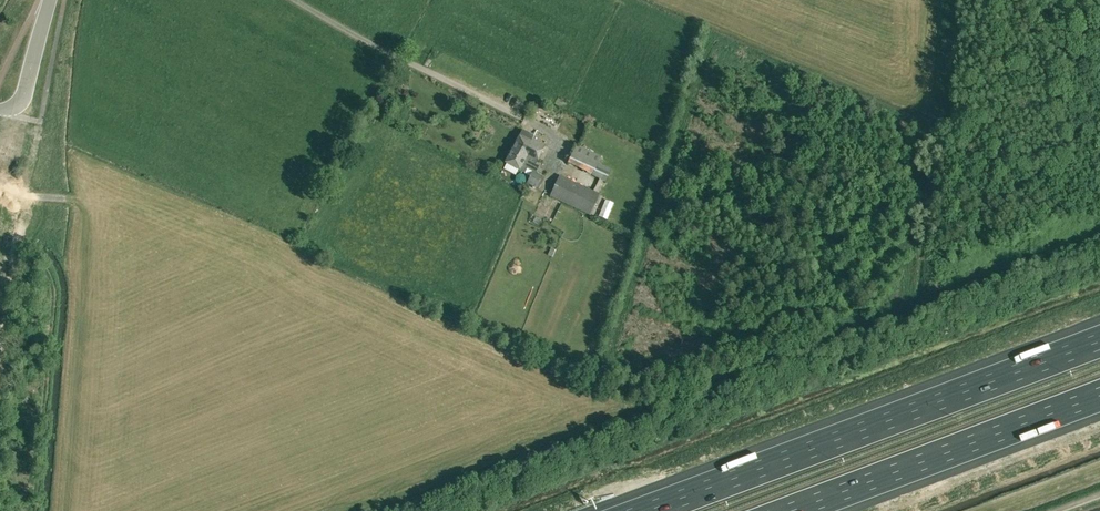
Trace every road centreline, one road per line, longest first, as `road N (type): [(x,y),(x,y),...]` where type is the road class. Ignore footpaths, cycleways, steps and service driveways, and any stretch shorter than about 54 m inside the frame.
road 1 (motorway): [(1099,342),(647,510)]
road 2 (motorway): [(792,510),(1099,396)]
road 3 (unclassified): [(0,109),(20,102),(49,0)]

